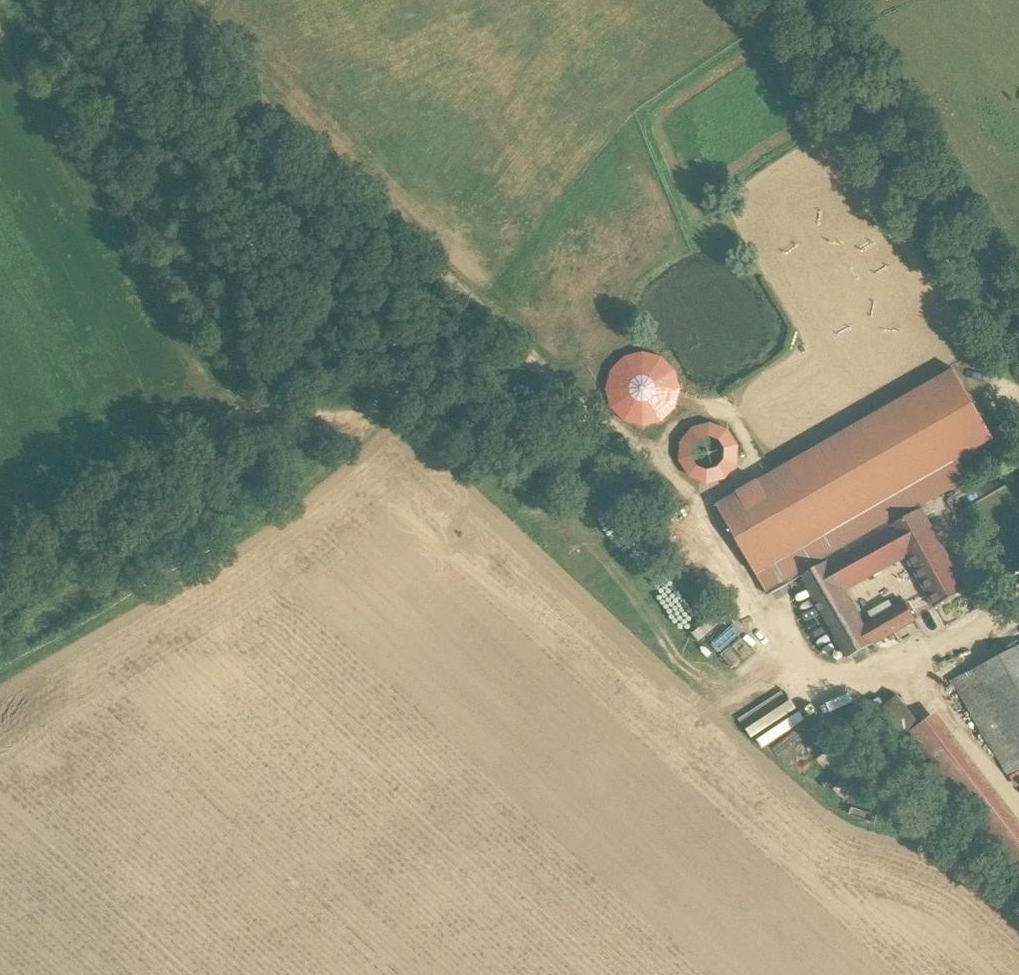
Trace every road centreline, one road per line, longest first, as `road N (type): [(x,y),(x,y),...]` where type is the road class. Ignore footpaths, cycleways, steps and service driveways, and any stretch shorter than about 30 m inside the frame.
road 1 (unclassified): [(389,411),(442,460),(580,499),(808,684),(836,680),(1018,586)]

